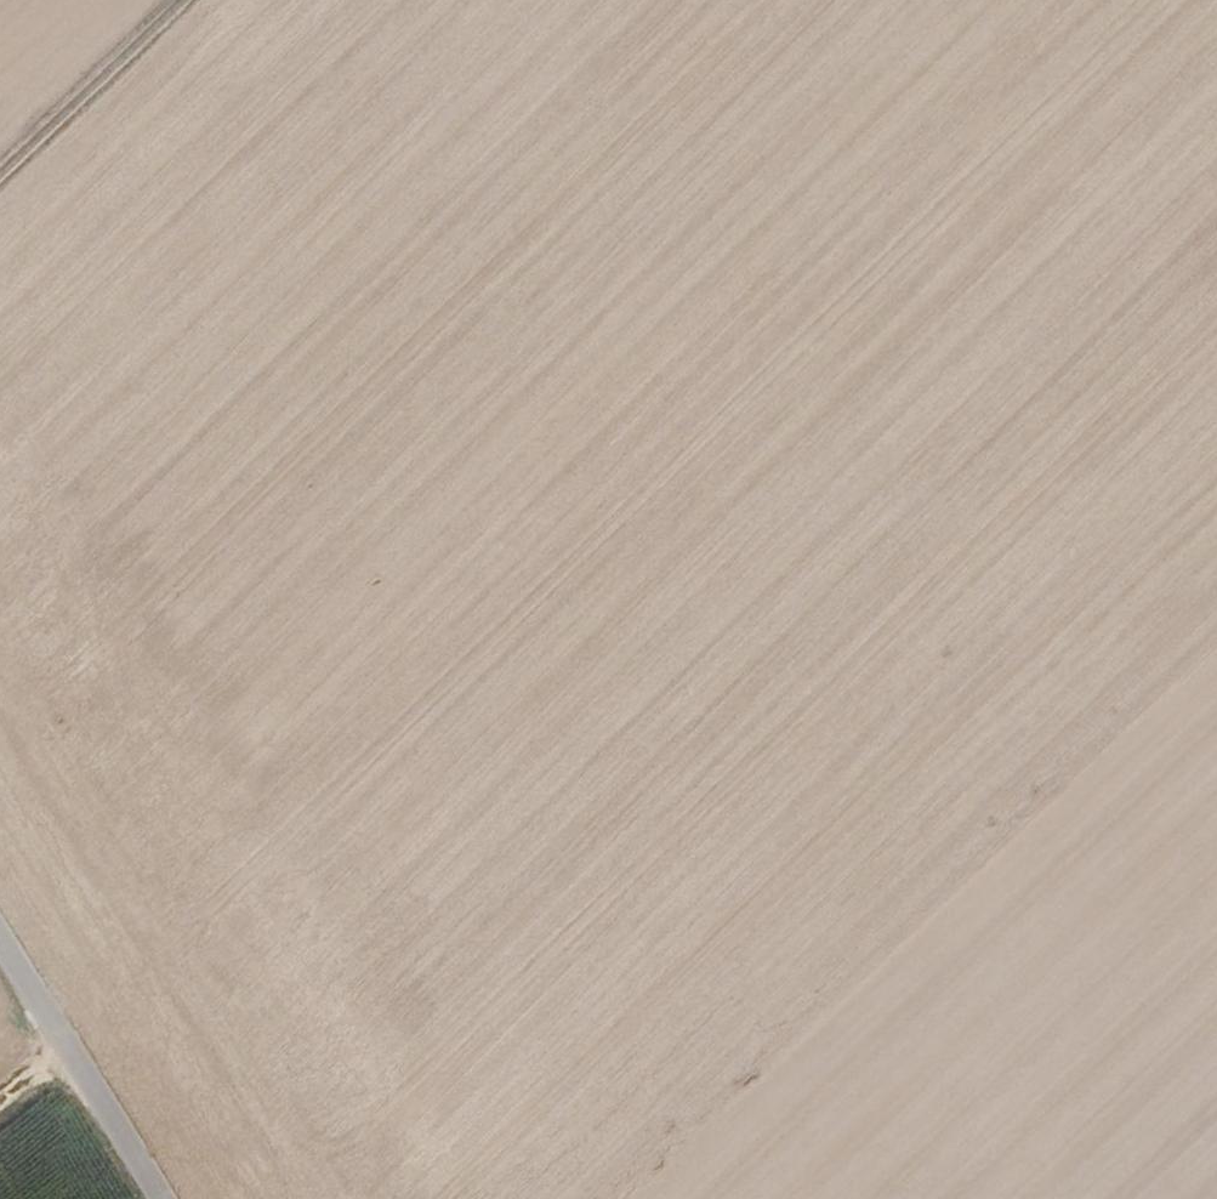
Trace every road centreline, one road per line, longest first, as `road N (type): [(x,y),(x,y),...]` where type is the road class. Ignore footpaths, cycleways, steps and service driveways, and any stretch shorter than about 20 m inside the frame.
road 1 (unclassified): [(183,1198),(0,906)]
road 2 (track): [(0,175),(185,0)]

